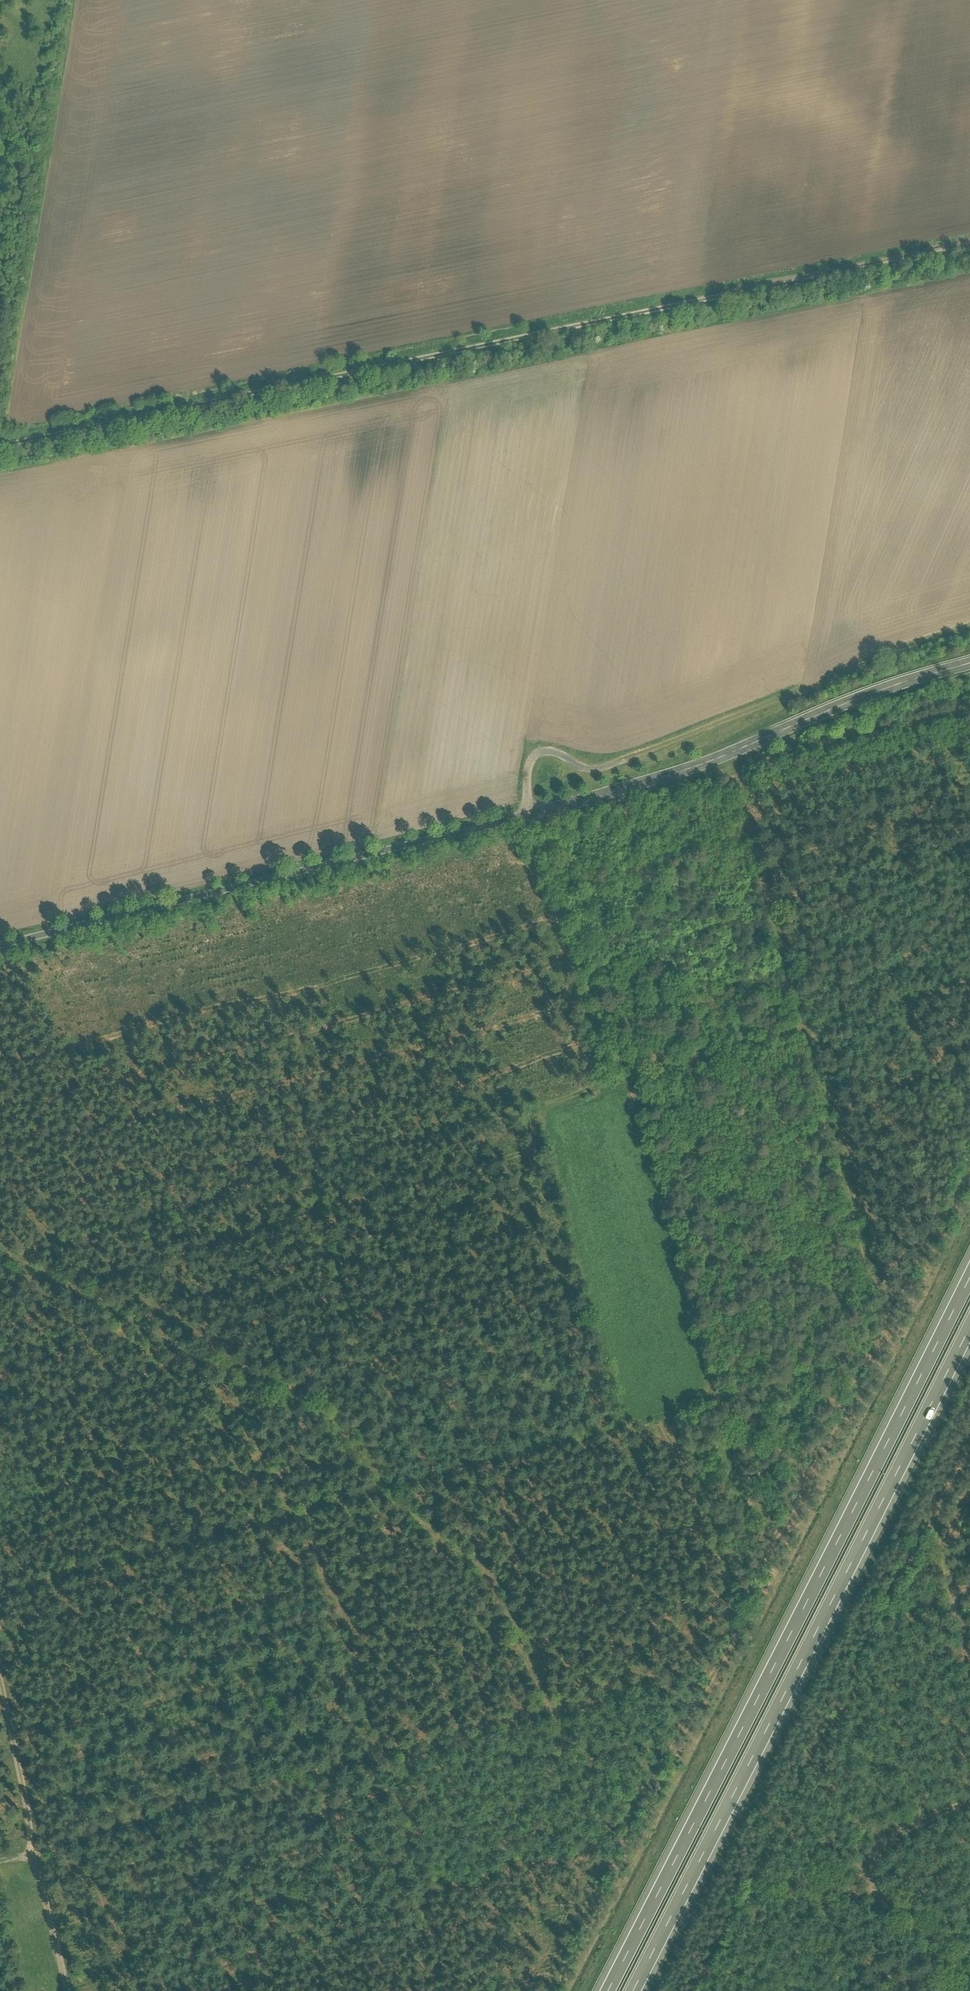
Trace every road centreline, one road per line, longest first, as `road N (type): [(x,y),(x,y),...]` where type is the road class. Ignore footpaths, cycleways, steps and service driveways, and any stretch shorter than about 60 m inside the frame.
road 1 (tertiary): [(969,665),(622,789),(0,944)]
road 2 (track): [(0,446),(969,245)]
road 3 (motorway): [(969,1277),(609,1990)]
road 4 (track): [(555,1722),(497,1597),(292,1402),(111,1322),(0,1247)]
road 5 (motorway): [(634,1990),(969,1328)]
road 6 (track): [(574,954),(530,815),(538,753),(612,766),(969,632)]
road 7 (track): [(0,1874),(555,1722)]
road 8 (track): [(0,1701),(36,1864)]
road 9 (track): [(68,1990),(36,1864)]
road 10 (track): [(555,1722),(676,1692)]

